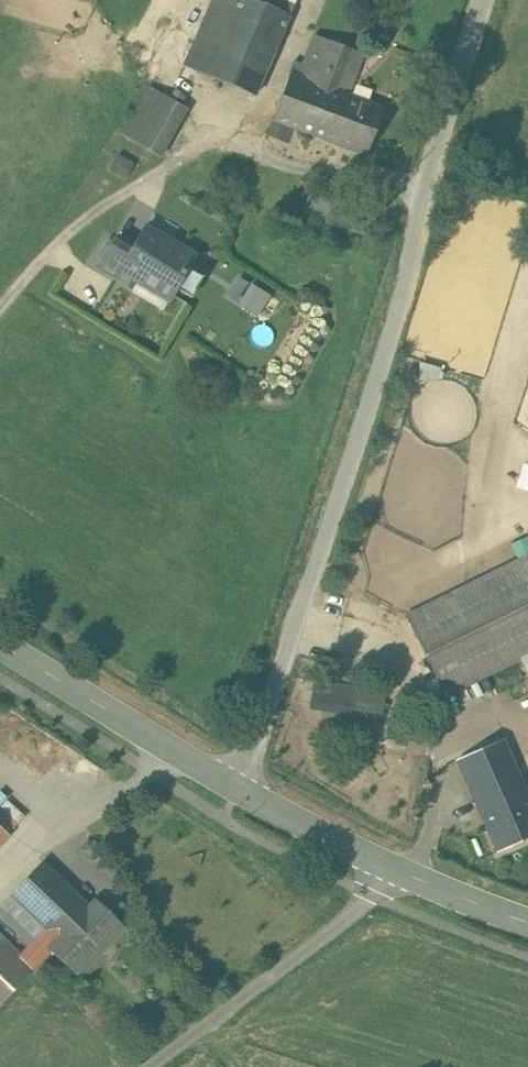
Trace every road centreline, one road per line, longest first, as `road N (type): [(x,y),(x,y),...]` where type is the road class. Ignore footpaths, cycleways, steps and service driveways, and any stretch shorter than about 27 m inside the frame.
road 1 (unclassified): [(239,789),(484,0)]
road 2 (unclassified): [(149,1066),(398,872)]
road 3 (tertiary): [(239,789),(0,647)]
road 4 (tertiary): [(398,872),(239,789)]
road 5 (tertiary): [(527,922),(398,872)]

